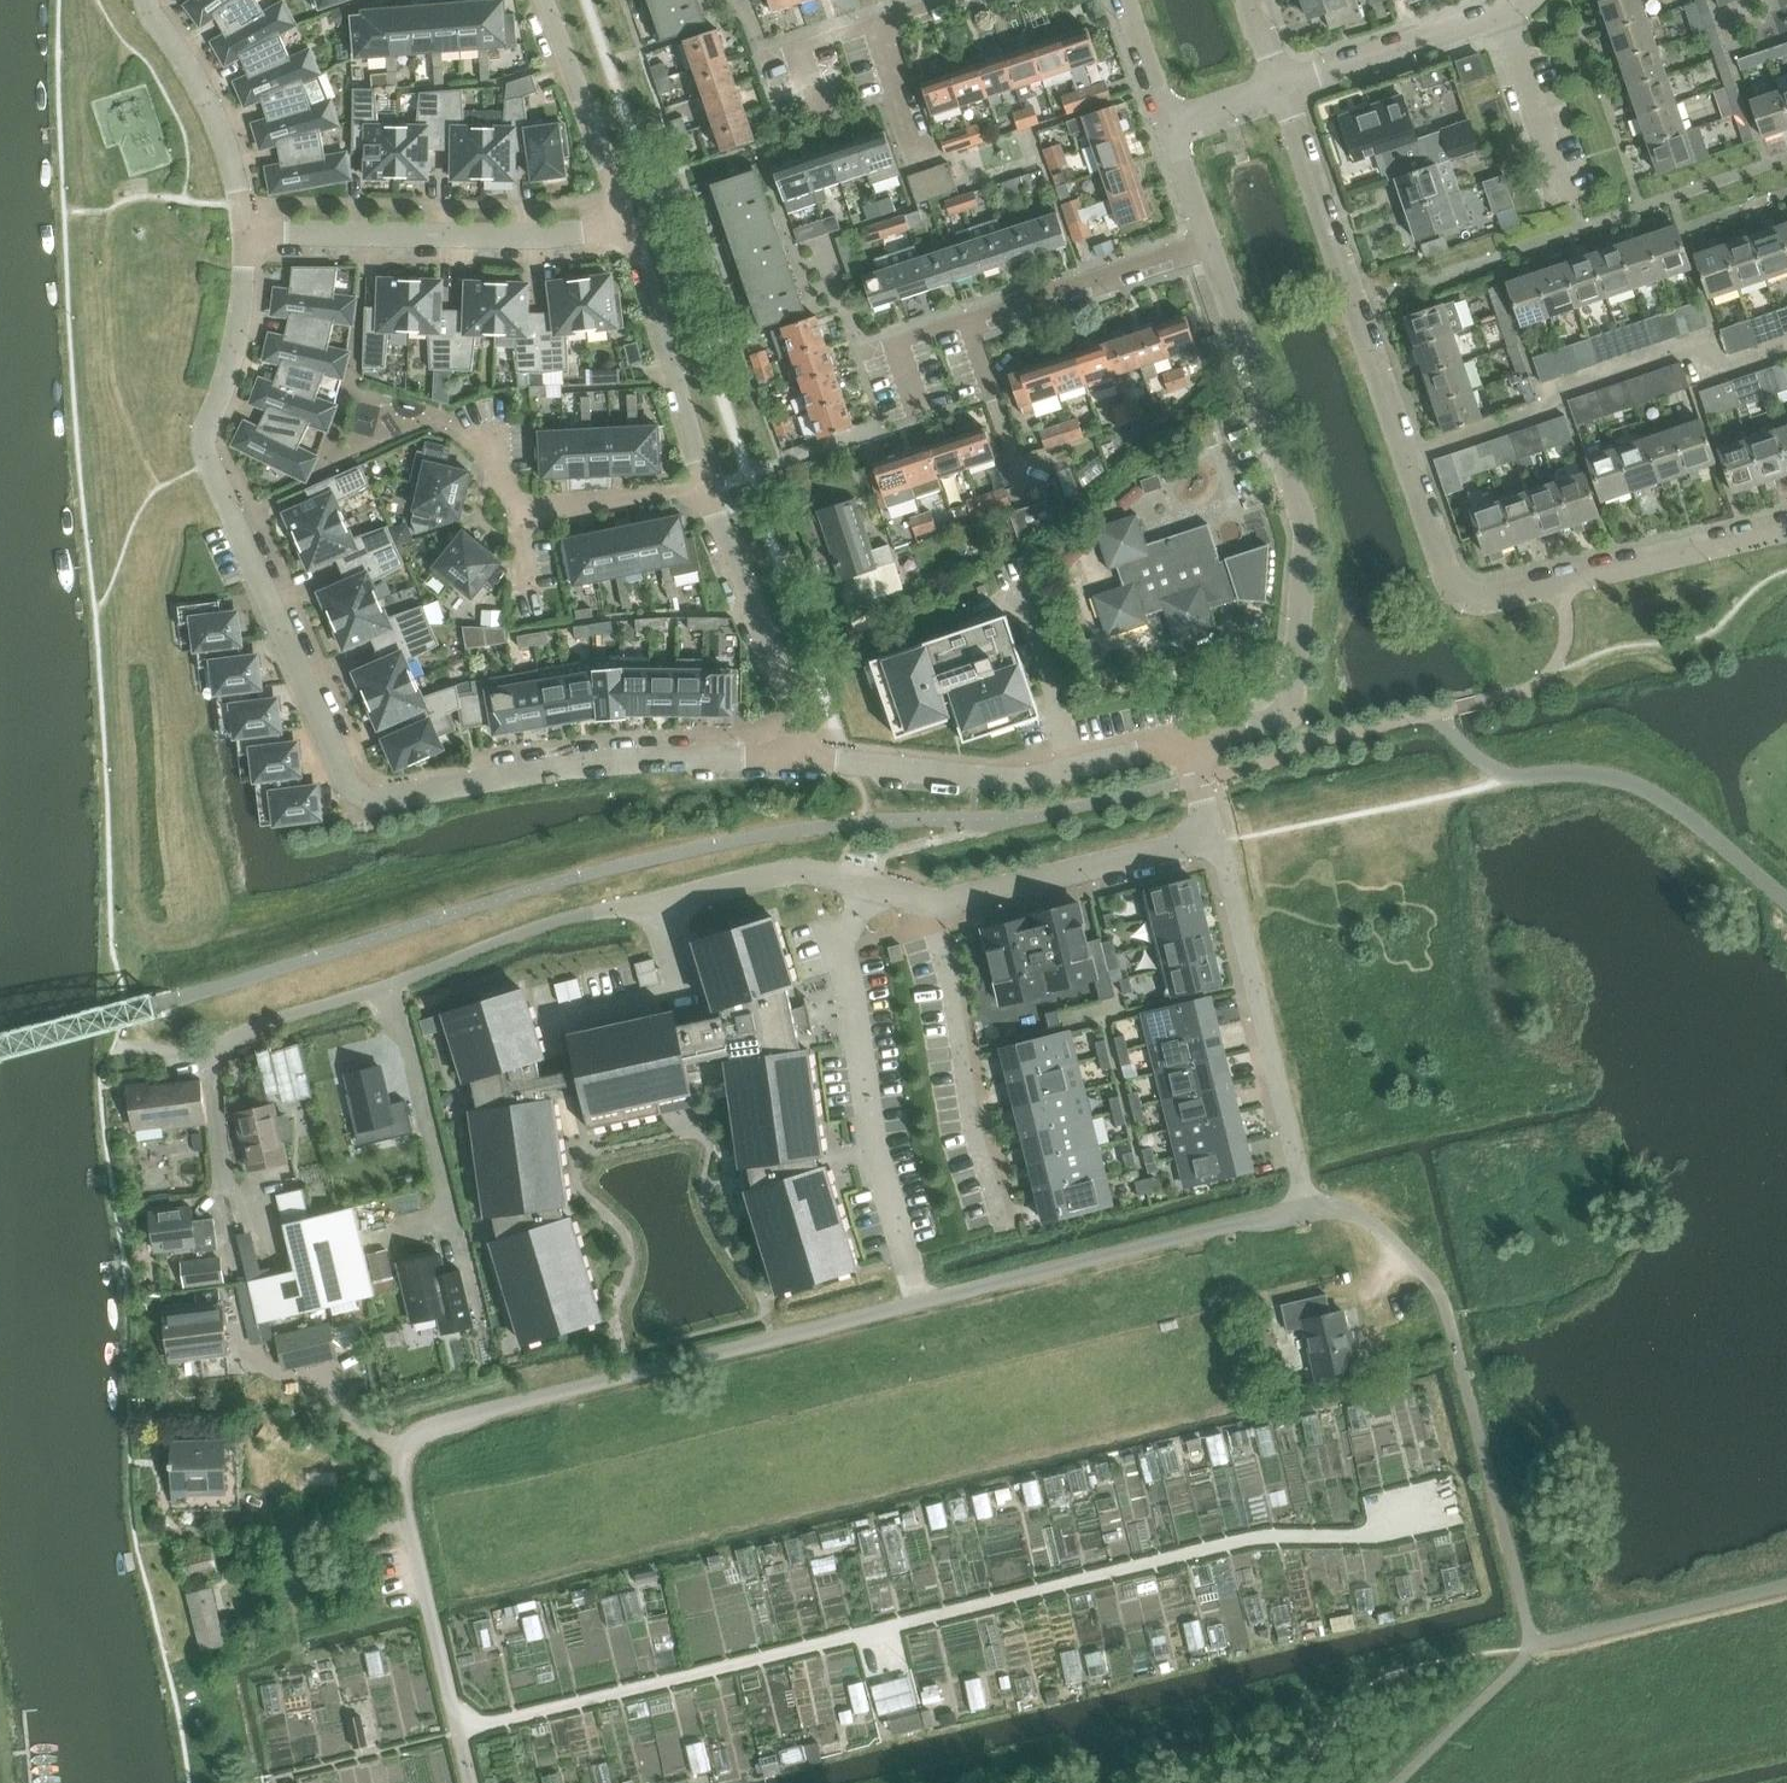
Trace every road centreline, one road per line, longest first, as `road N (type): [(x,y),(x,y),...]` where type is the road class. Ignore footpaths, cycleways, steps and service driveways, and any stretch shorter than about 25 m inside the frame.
road 1 (residential): [(812,761),(580,770),(361,800),(206,456),(208,422),(244,312),(252,241)]
road 2 (unclassified): [(473,1782),(414,1529),(406,1460),(428,1434),(918,1301)]
road 3 (unclassified): [(918,1301),(1311,1211),(1219,843)]
road 4 (residential): [(876,890),(805,869),(589,912),(213,1047)]
road 5 (residential): [(1565,583),(1489,598),(1468,597),(1452,581),(1284,91)]
road 6 (residential): [(876,890),(843,953),(870,1071),(877,1156),(918,1301)]
road 7 (residential): [(1193,739),(1029,780),(812,761)]
road 8 (residential): [(252,241),(633,235)]
road 9 (residential): [(1002,1232),(926,906)]
road 10 (residential): [(1214,245),(1308,531)]
road 11 (residential): [(1219,843),(926,906)]
road 12 (residential): [(812,761),(709,493)]
road 13 (residential): [(709,493),(633,235)]
road 14 (residential): [(252,241),(237,174),(208,103),(149,16),(150,0)]
road 15 (residential): [(968,321),(1214,245)]
road 16 (residential): [(633,235),(543,0)]
road 17 (residential): [(1284,91),(1512,16)]
road 18 (residential): [(1565,583),(1786,527)]
road 19 (residential): [(522,530),(709,493)]
road 20 (residential): [(1566,187),(1512,16)]
road 21 (residential): [(968,321),(1028,489)]
road 22 (residential): [(1293,704),(1308,531)]
road 23 (residential): [(923,424),(896,344),(968,321)]
road 24 (residential): [(814,110),(795,52),(876,23)]
road 25 (residential): [(876,23),(919,158)]
road 26 (residential): [(1131,0),(1177,130)]
road 27 (residential): [(1177,130),(1214,245)]

